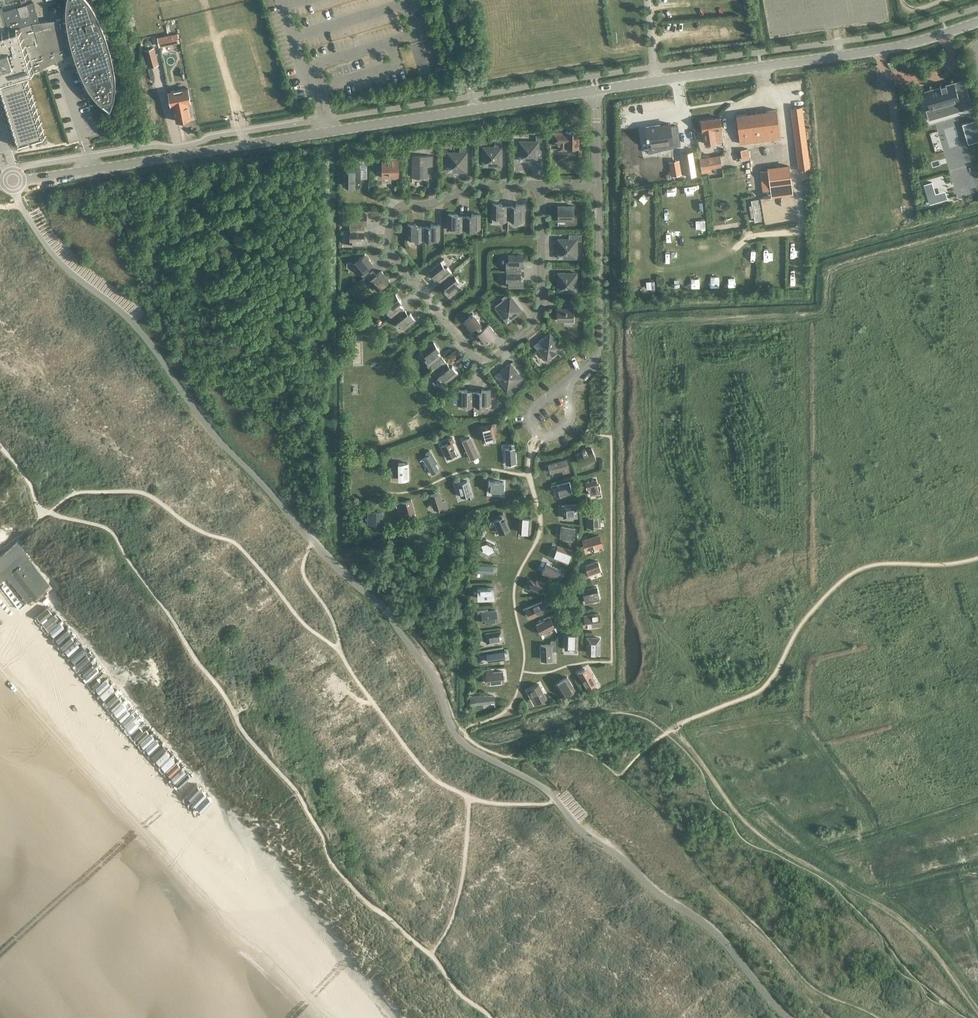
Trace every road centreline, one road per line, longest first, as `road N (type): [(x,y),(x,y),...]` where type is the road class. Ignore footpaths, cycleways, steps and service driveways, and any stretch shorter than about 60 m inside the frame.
road 1 (residential): [(540,183),(540,308),(522,332),(479,357),(387,240),(396,209),(489,183)]
road 2 (unclassified): [(0,183),(476,108)]
road 3 (unclassified): [(596,90),(876,50),(977,22)]
road 4 (residential): [(597,183),(597,350),(572,379)]
road 5 (unclassified): [(476,108),(596,90)]

